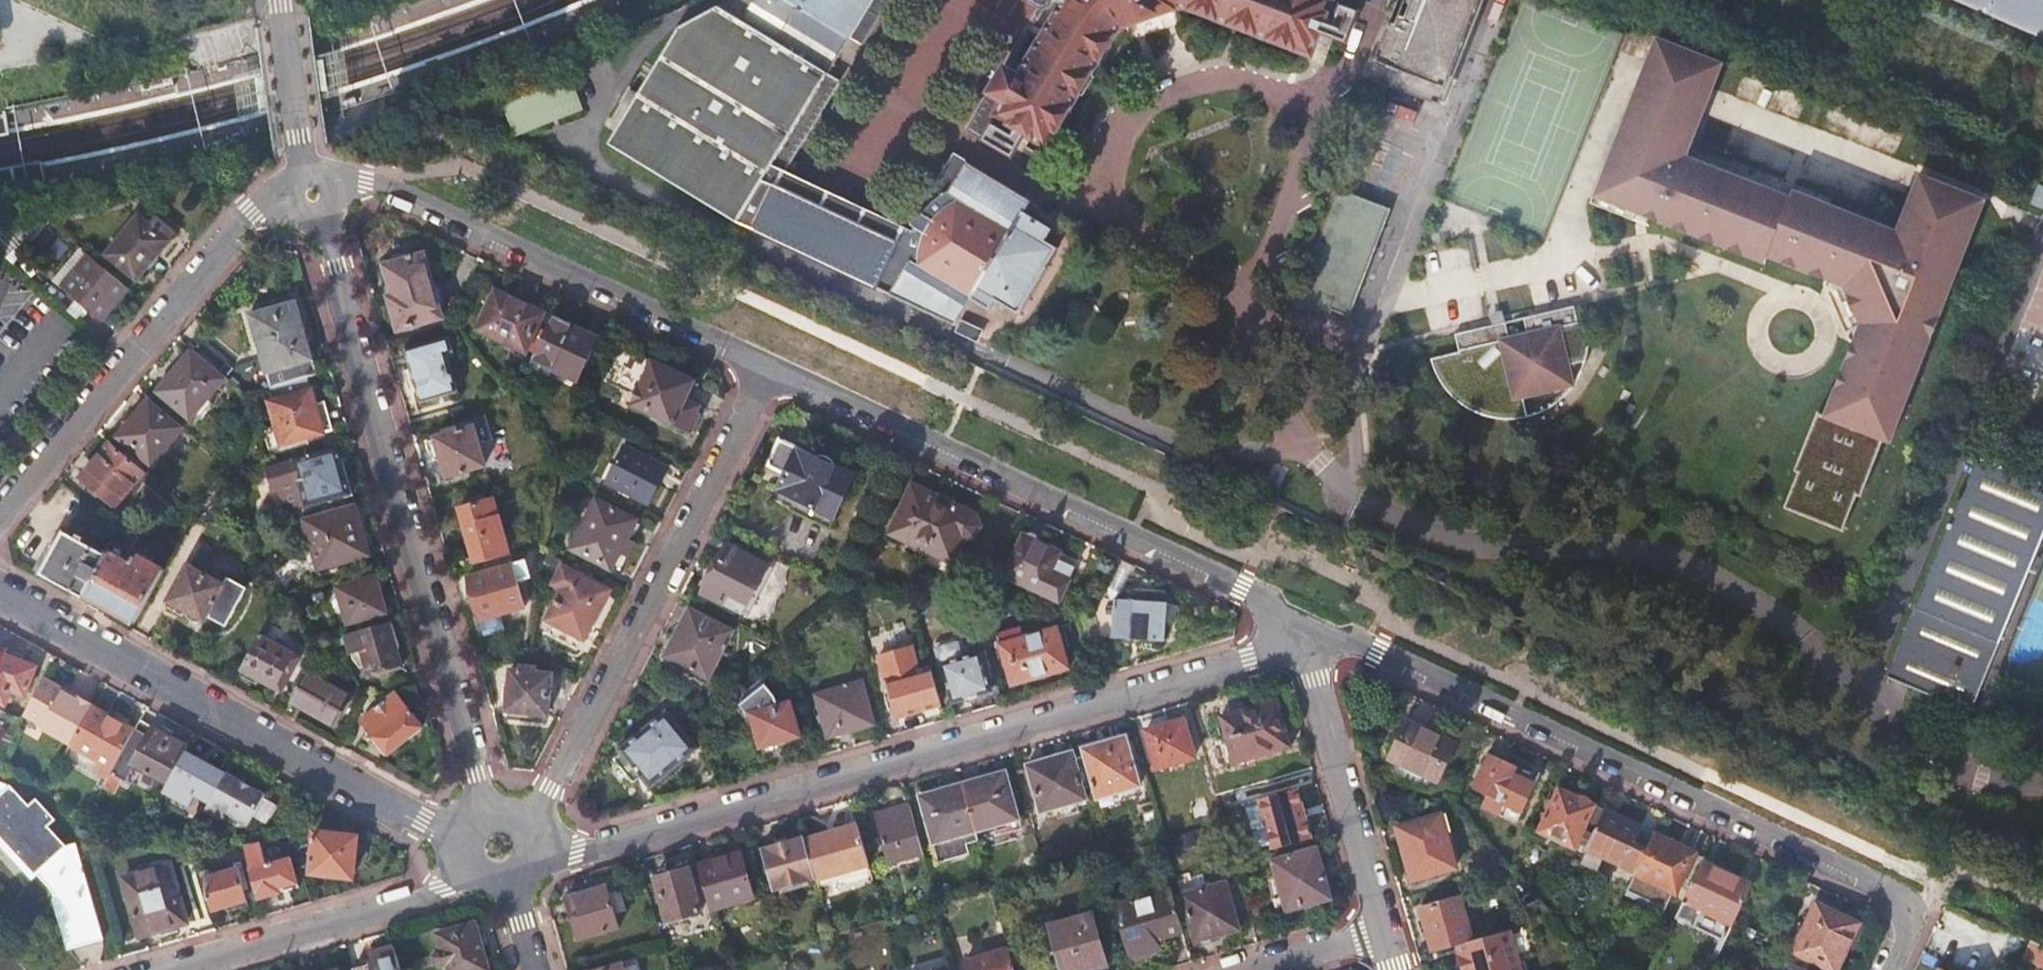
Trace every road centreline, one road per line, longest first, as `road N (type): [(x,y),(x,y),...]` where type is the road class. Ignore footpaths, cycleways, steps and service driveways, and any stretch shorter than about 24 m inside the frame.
road 1 (residential): [(1300,646),(578,850),(534,850)]
road 2 (residential): [(1884,969),(1902,931),(1900,908),(1872,879),(1360,639),(1340,641),(1308,626)]
road 3 (residential): [(490,812),(317,208)]
road 4 (residential): [(771,365),(1264,594),(1277,612),(1308,626)]
road 5 (residential): [(0,592),(421,824),(463,839)]
road 6 (residential): [(526,823),(554,790),(771,365)]
road 7 (residential): [(771,365),(385,184),(327,192)]
road 8 (residential): [(0,513),(240,227),(300,201)]
road 9 (residential): [(473,872),(443,890),(168,969)]
road 10 (residential): [(1300,646),(1382,933)]
road 11 (residential): [(310,180),(281,0)]
road 12 (residential): [(1252,969),(1382,933)]

